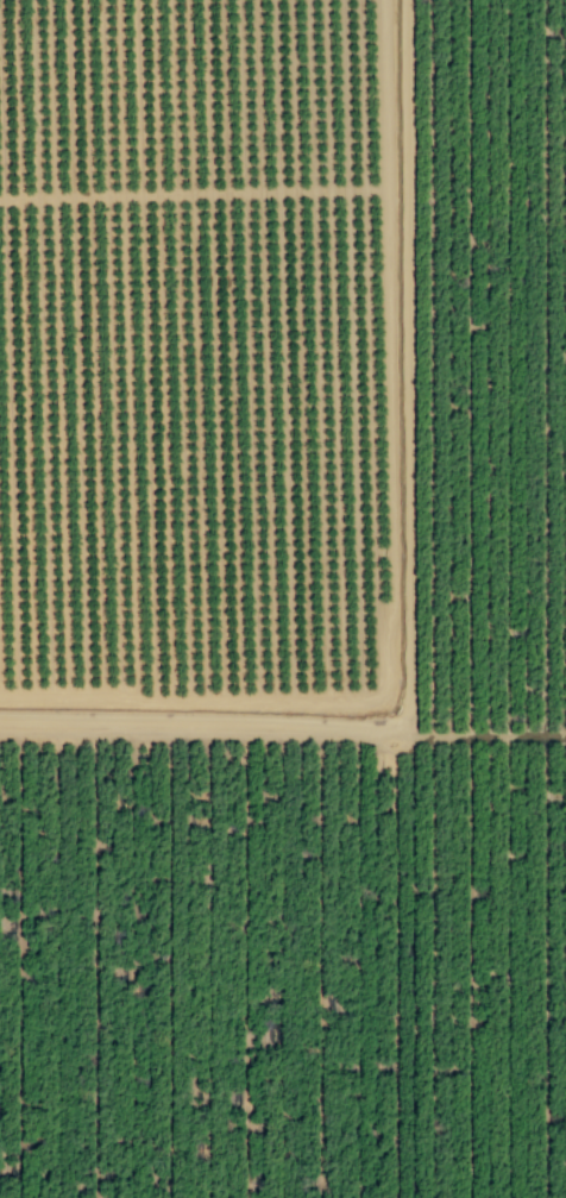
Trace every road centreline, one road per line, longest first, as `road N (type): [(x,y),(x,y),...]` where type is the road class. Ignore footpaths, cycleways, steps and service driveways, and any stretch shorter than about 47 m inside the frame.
road 1 (track): [(406,0),(407,709),(400,721),(375,728),(0,720)]
road 2 (track): [(388,188),(390,592),(383,692),(370,702),(0,698)]
road 3 (track): [(0,199),(388,188)]
road 4 (track): [(388,188),(387,0)]
road 5 (track): [(400,721),(414,736),(565,736)]

